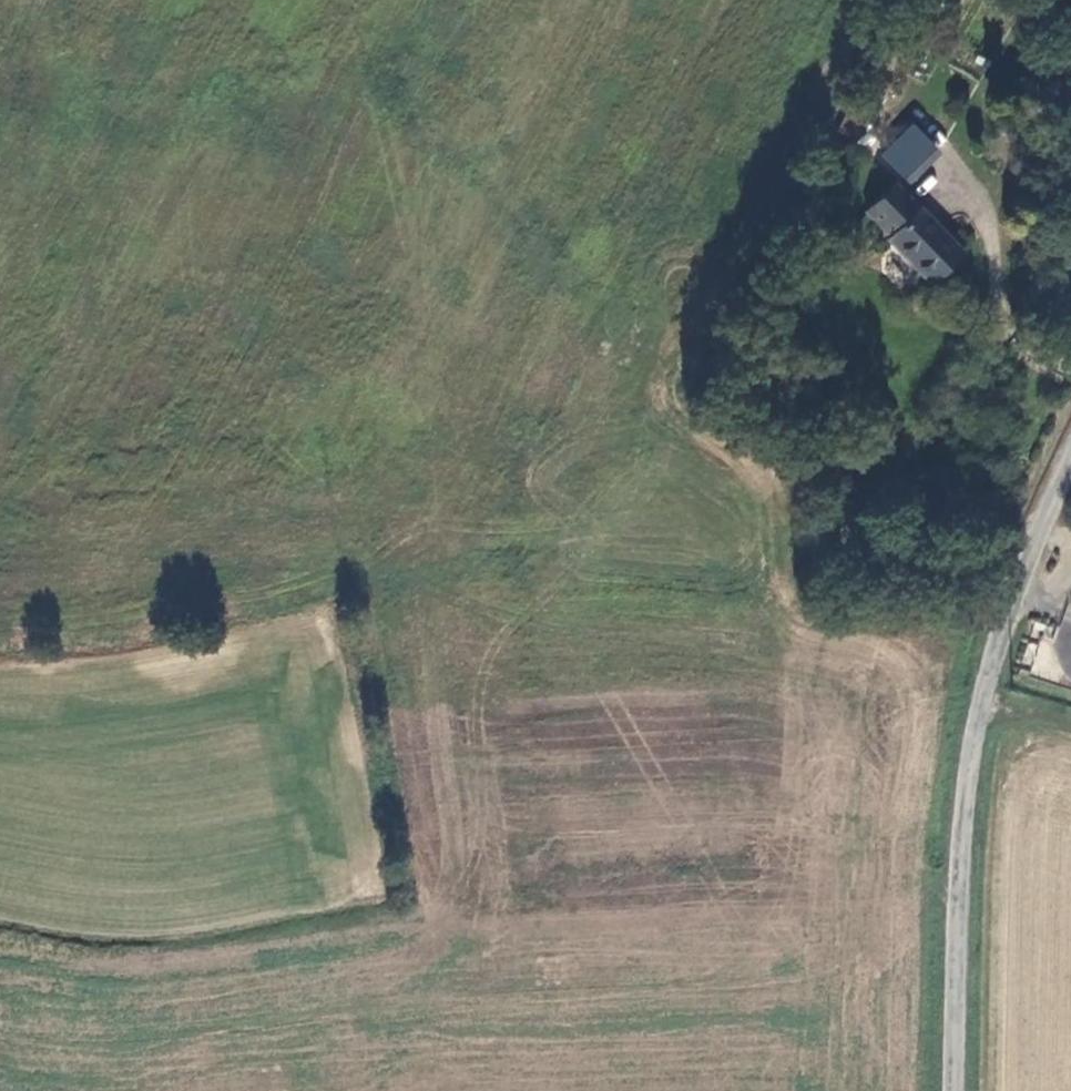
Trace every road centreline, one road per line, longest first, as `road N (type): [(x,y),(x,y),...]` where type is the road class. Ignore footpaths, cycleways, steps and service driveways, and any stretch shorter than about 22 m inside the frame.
road 1 (unclassified): [(1070,455),(990,668),(963,797),(956,1090)]

